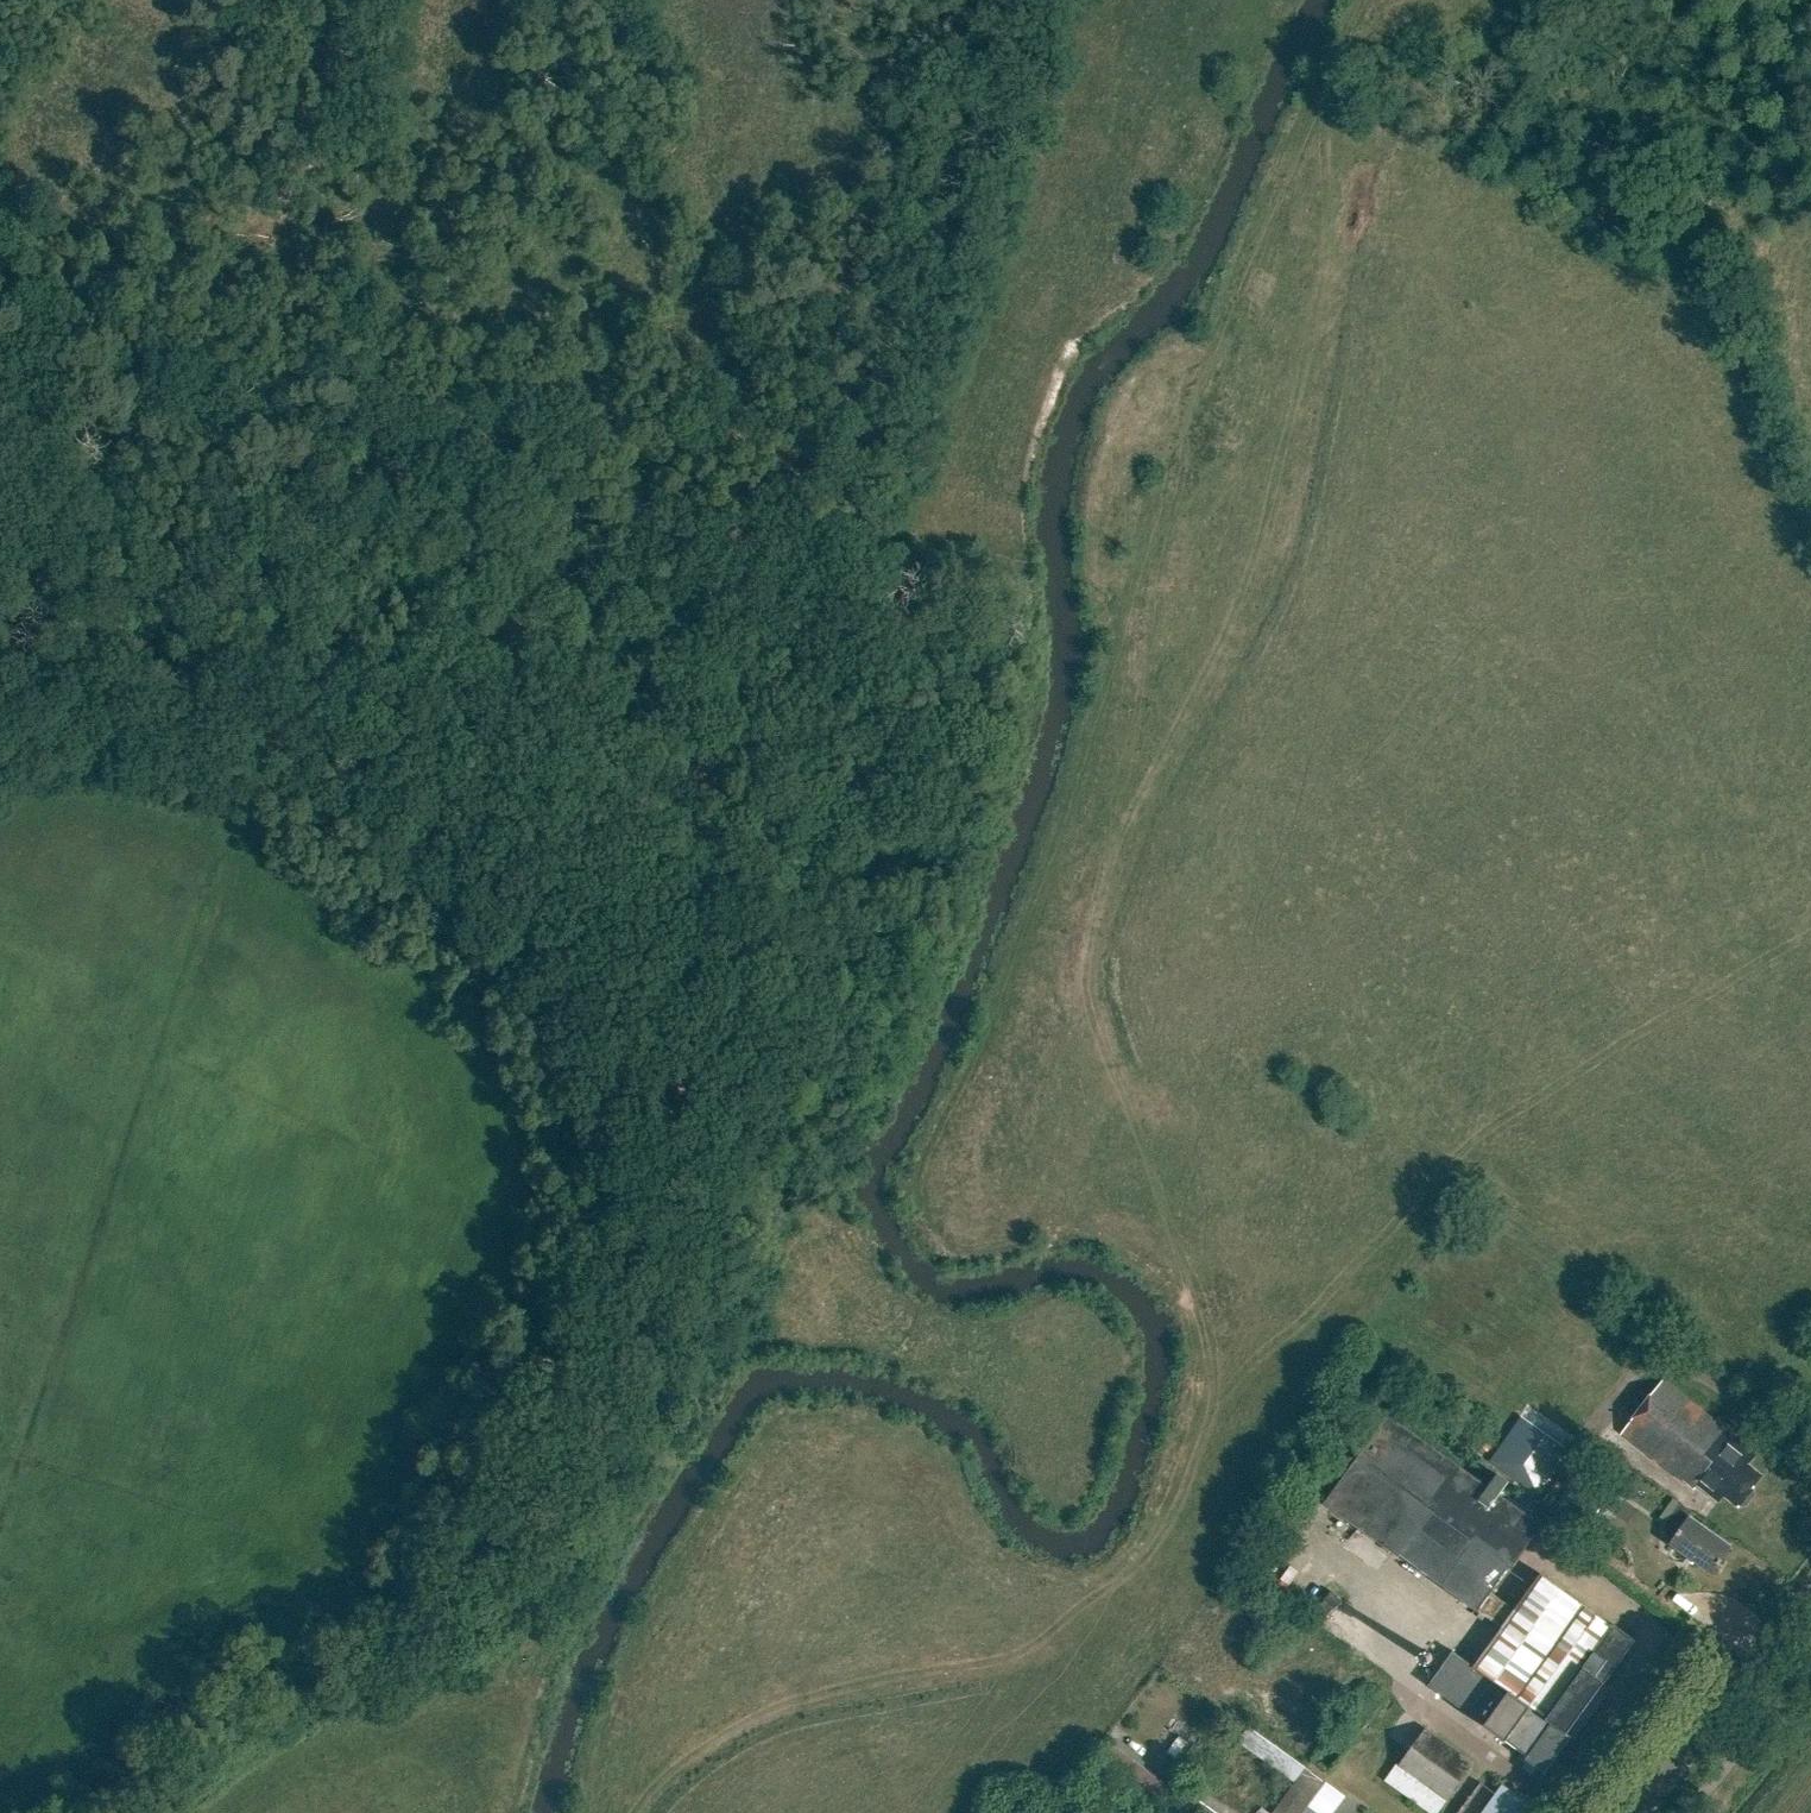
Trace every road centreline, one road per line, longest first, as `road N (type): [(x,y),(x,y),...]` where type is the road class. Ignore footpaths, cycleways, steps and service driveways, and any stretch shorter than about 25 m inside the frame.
road 1 (secondary): [(1634,1812),(1810,1594)]

